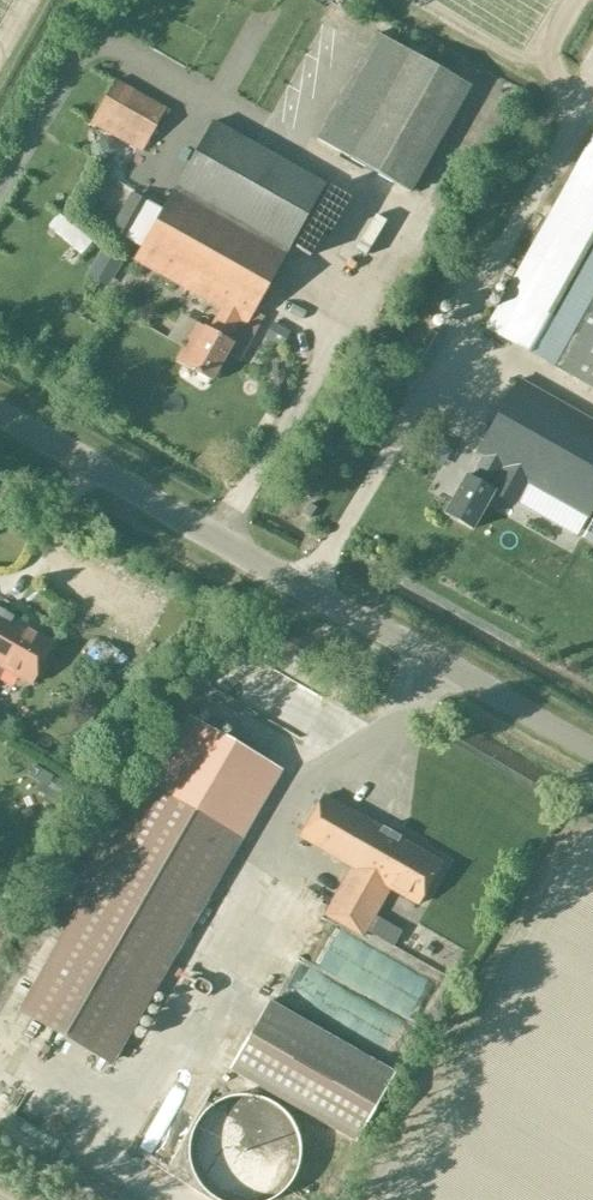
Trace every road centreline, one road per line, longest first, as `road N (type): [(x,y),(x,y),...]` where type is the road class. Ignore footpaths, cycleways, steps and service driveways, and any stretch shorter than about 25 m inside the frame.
road 1 (unclassified): [(592,750),(0,415)]

